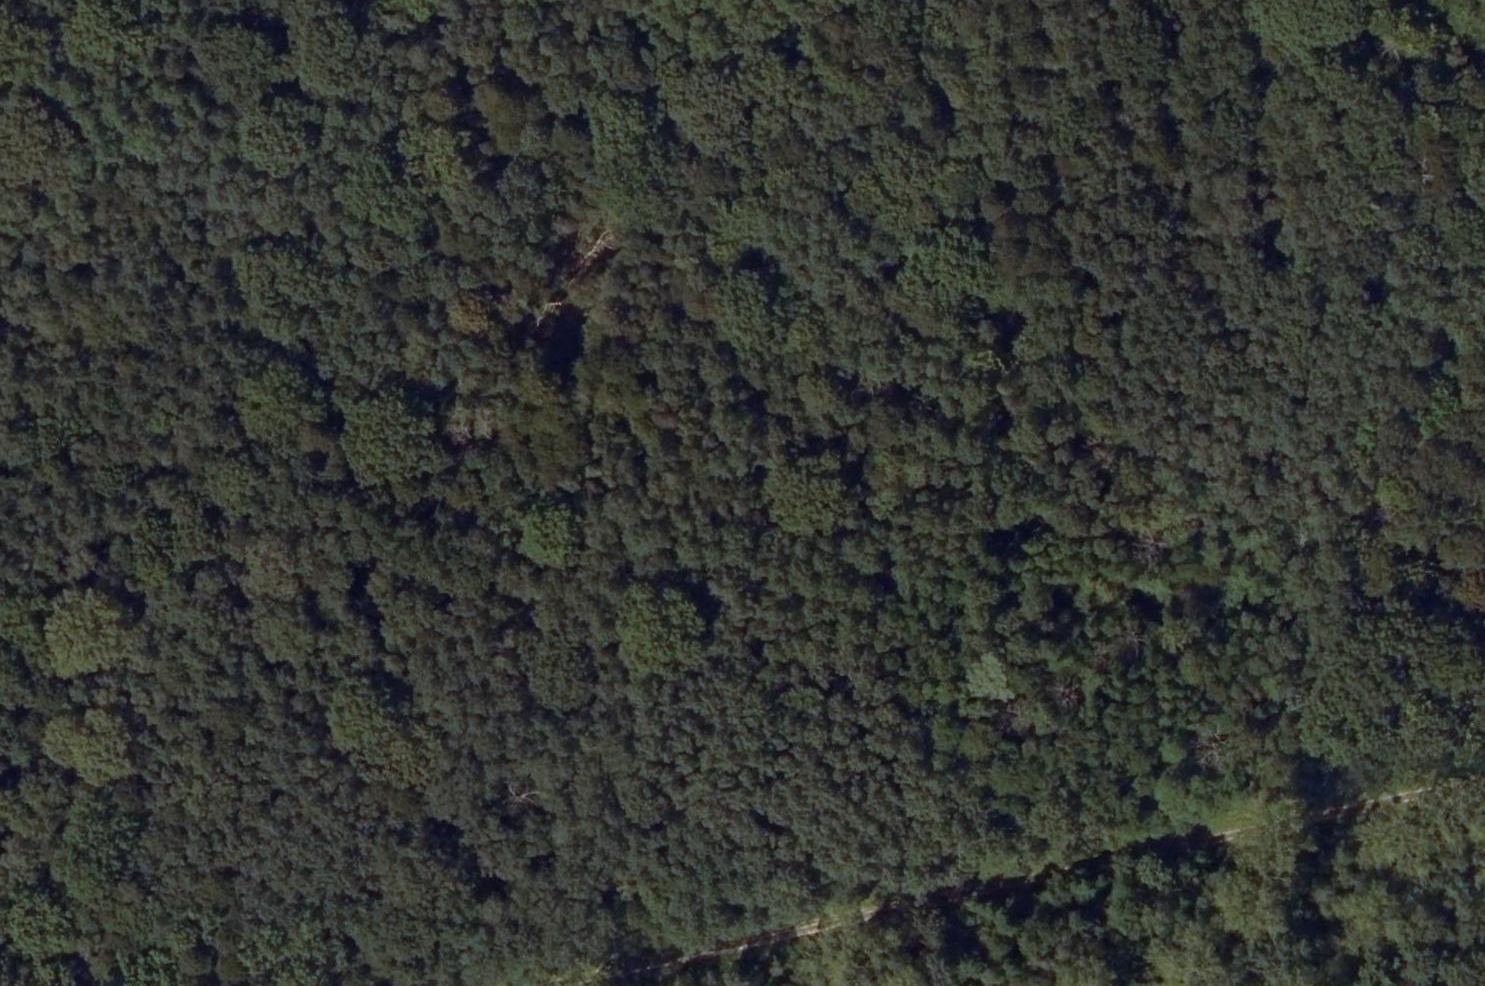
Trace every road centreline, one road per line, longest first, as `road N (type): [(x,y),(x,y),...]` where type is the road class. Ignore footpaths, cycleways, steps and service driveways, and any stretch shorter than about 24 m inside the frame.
road 1 (track): [(1484,784),(563,985)]

